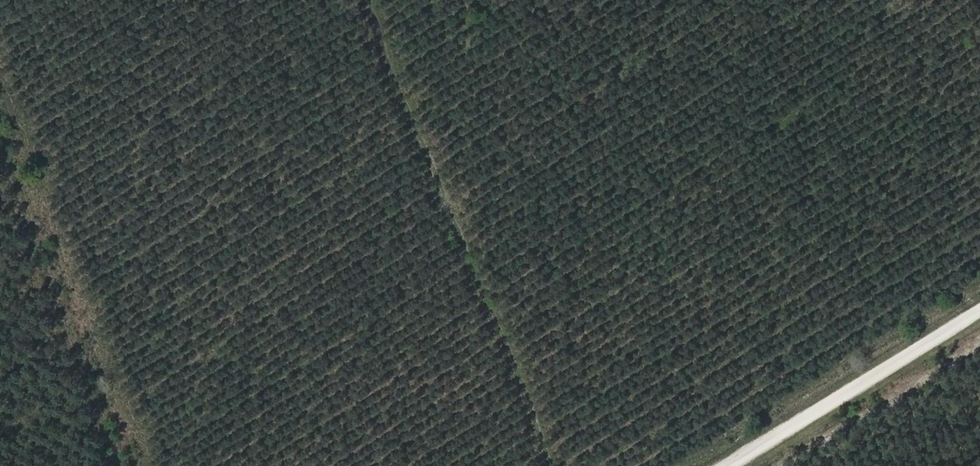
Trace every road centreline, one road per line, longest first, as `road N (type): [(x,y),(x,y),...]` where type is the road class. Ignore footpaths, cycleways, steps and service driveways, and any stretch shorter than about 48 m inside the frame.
road 1 (track): [(362,0),(533,465)]
road 2 (track): [(0,141),(120,465)]
road 3 (track): [(979,311),(727,465)]

